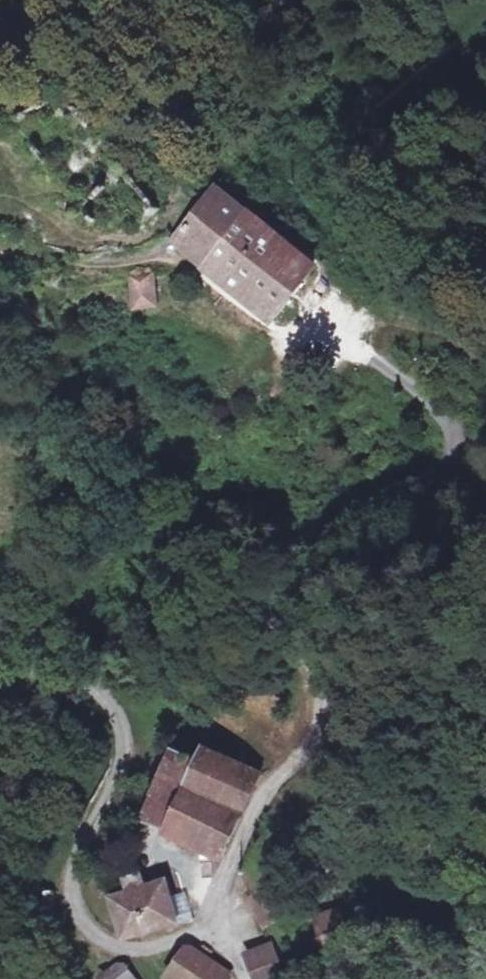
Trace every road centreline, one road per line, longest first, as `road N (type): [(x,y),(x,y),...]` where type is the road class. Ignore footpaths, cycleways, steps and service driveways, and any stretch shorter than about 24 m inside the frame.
road 1 (unclassified): [(213,933),(222,885),(261,806),(316,745),(324,721),(316,669),(280,623),(287,571),(332,530),(450,472),(458,458),(454,425),(374,363),(319,334)]
road 2 (unclassified): [(213,933),(140,949),(104,939),(78,914),(71,862),(123,774),(126,739),(114,713),(89,691),(61,680),(0,680)]
road 3 (track): [(374,363),(391,360),(413,333),(485,351)]

